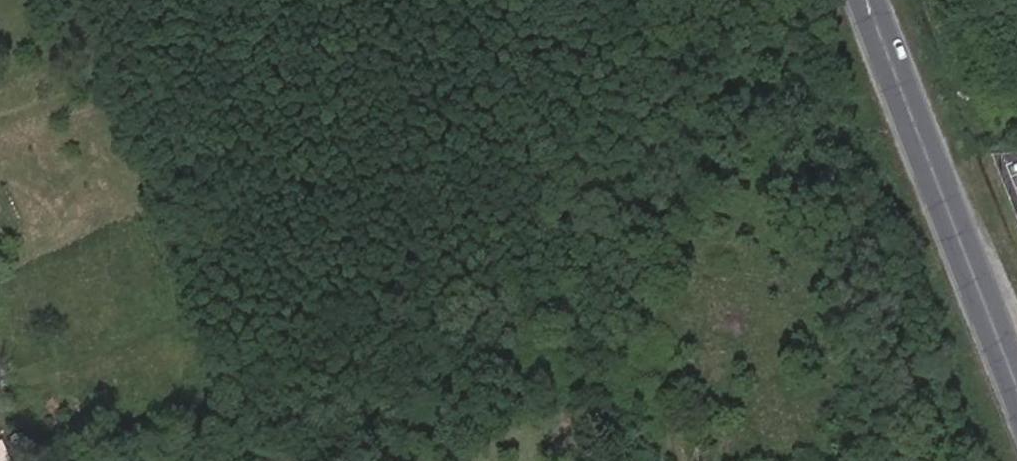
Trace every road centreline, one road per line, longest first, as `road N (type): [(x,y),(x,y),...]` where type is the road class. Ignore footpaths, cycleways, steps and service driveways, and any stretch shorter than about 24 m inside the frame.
road 1 (primary): [(872,0),(1016,381)]

